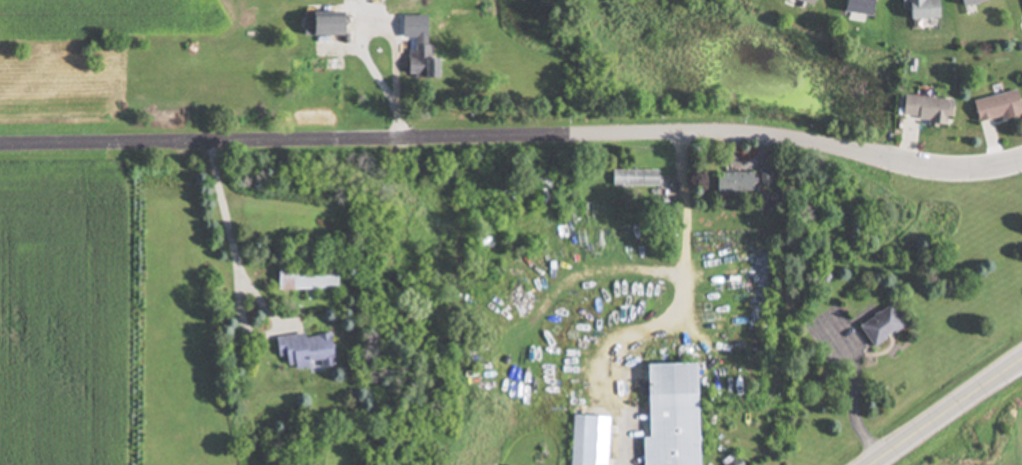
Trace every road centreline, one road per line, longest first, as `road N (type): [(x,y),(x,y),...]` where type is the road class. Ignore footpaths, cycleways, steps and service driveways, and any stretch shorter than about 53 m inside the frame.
road 1 (residential): [(1021,159),(929,168),(691,130),(0,143)]
road 2 (primary): [(870,464),(1021,360)]

